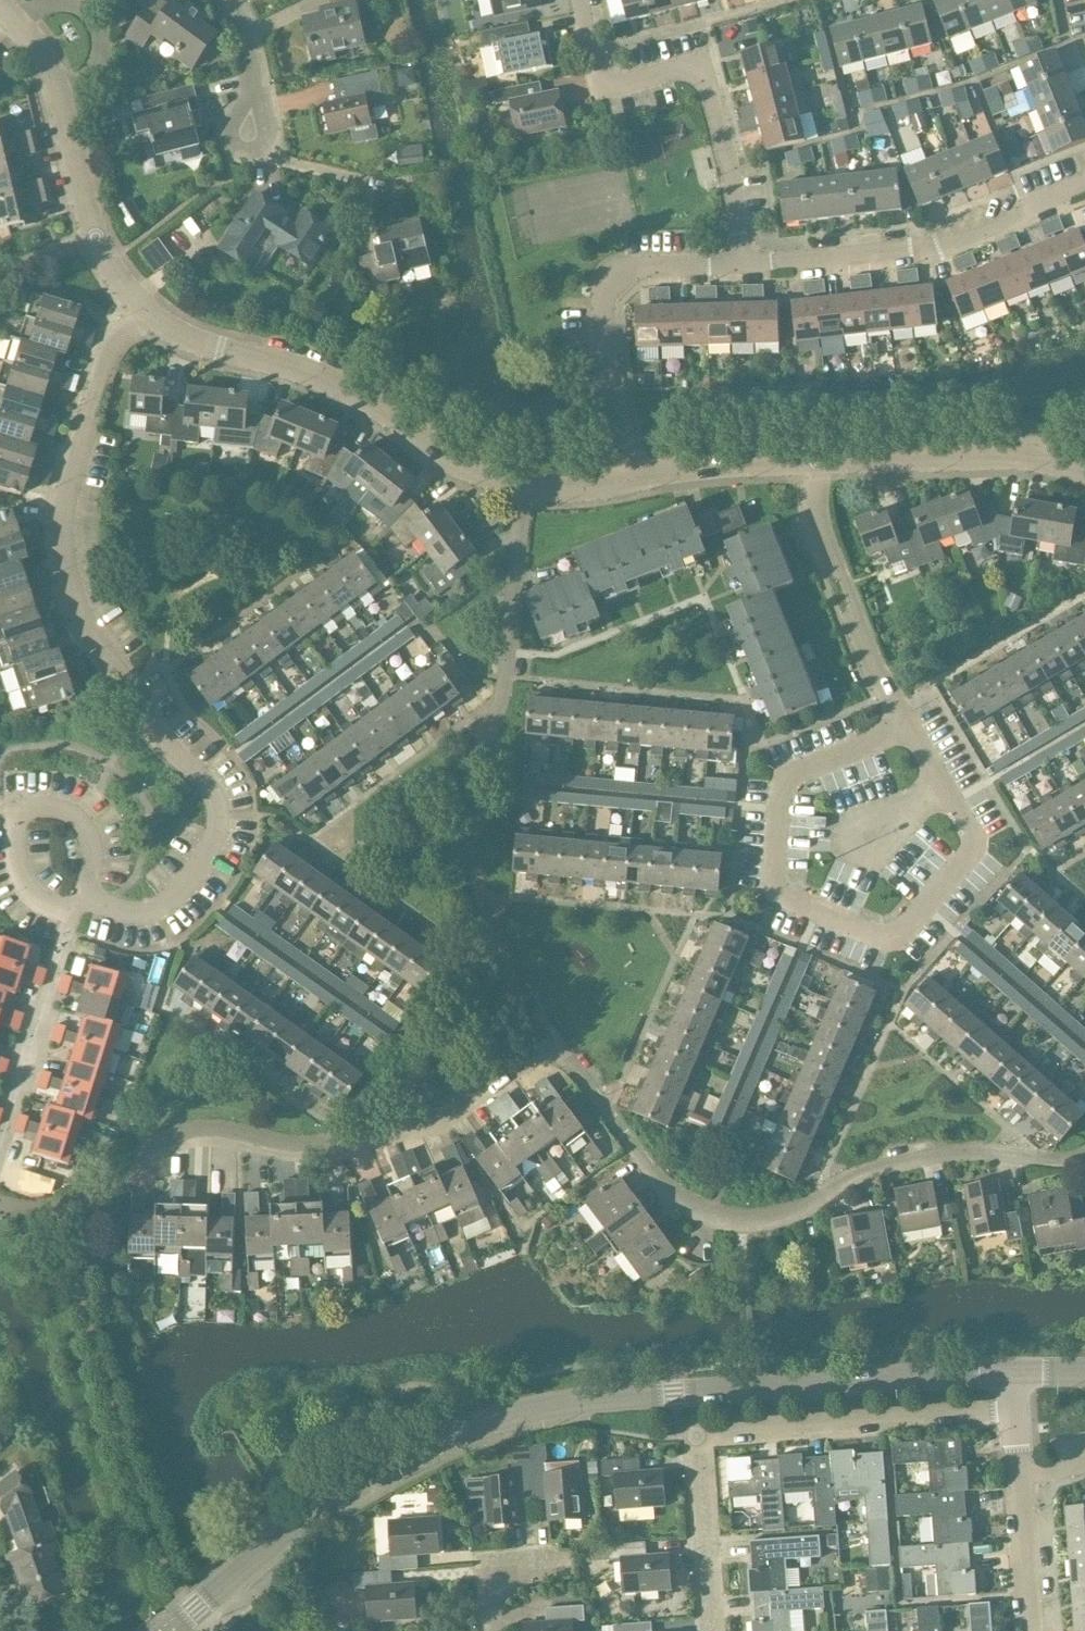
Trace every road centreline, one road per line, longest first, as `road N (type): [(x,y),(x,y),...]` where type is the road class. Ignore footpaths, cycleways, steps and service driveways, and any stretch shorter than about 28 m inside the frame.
road 1 (tertiary): [(175,1630),(351,1489),(462,1430),(595,1401),(1013,1372)]
road 2 (residential): [(144,311),(108,356),(71,491),(63,536),(69,584),(152,729),(213,792),(219,814),(211,846),(159,906),(137,915),(81,899)]
road 3 (residential): [(1084,1152),(1062,1159),(941,1154),(871,1169),(811,1207),(741,1220),(707,1215),(653,1174),(555,1052),(531,1038)]
road 4 (residential): [(0,1206),(67,1207),(166,1135),(203,1127),(322,1144),(429,1120),(500,1079),(531,1038)]
road 5 (residential): [(531,1038),(524,1000),(499,959),(465,802),(504,677),(524,485)]
road 6 (residential): [(906,727),(784,777),(774,863),(779,896),(892,943),(978,842),(946,790)]
road 7 (residential): [(1015,1414),(698,1434),(713,1630)]
road 8 (residential): [(144,311),(200,343),(332,380),(379,404),(441,455),(524,485)]
road 9 (residential): [(739,264),(731,171),(704,73),(686,65),(602,80),(580,0)]
road 10 (residential): [(739,264),(923,247),(1084,181)]
road 11 (residential): [(630,478),(607,333),(608,283),(635,266),(739,264)]
road 12 (residential): [(906,727),(821,527),(813,461)]
road 13 (residential): [(813,461),(1012,454),(1084,471)]
road 14 (residential): [(1034,1630),(1015,1414)]
road 15 (residential): [(630,478),(813,461)]
road 16 (residential): [(81,899),(92,854),(88,832),(71,814),(16,808)]
road 17 (residential): [(60,93),(97,237)]
road 18 (residential): [(16,808),(17,873),(48,907),(72,915)]
road 19 (residential): [(249,131),(250,29),(232,0)]

